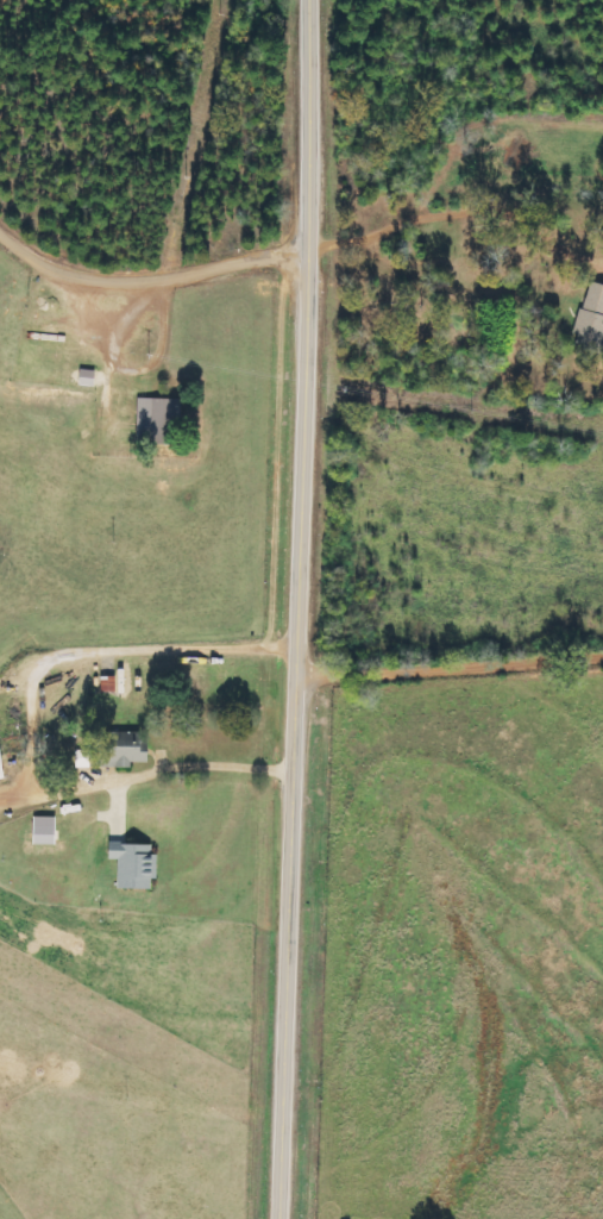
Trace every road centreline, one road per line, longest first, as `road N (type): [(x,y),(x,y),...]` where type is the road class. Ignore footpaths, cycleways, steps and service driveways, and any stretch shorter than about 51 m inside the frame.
road 1 (tertiary): [(279,1218),(296,657),(302,0)]
road 2 (residential): [(303,271),(284,258),(130,283),(86,279),(43,263),(0,225)]
road 3 (residential): [(602,658),(351,674),(295,696)]

